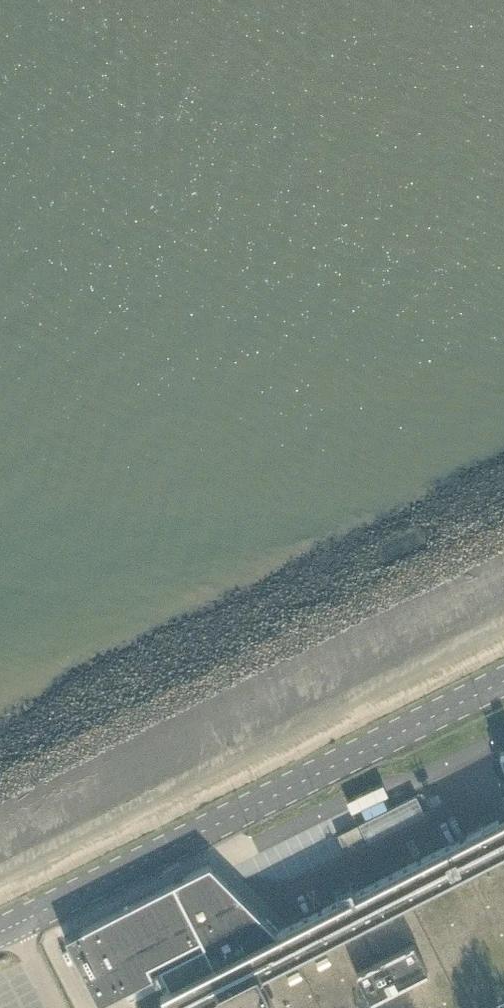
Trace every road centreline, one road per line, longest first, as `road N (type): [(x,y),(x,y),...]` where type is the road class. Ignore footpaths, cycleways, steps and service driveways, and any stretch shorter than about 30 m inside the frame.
road 1 (unclassified): [(503,678),(0,924)]

